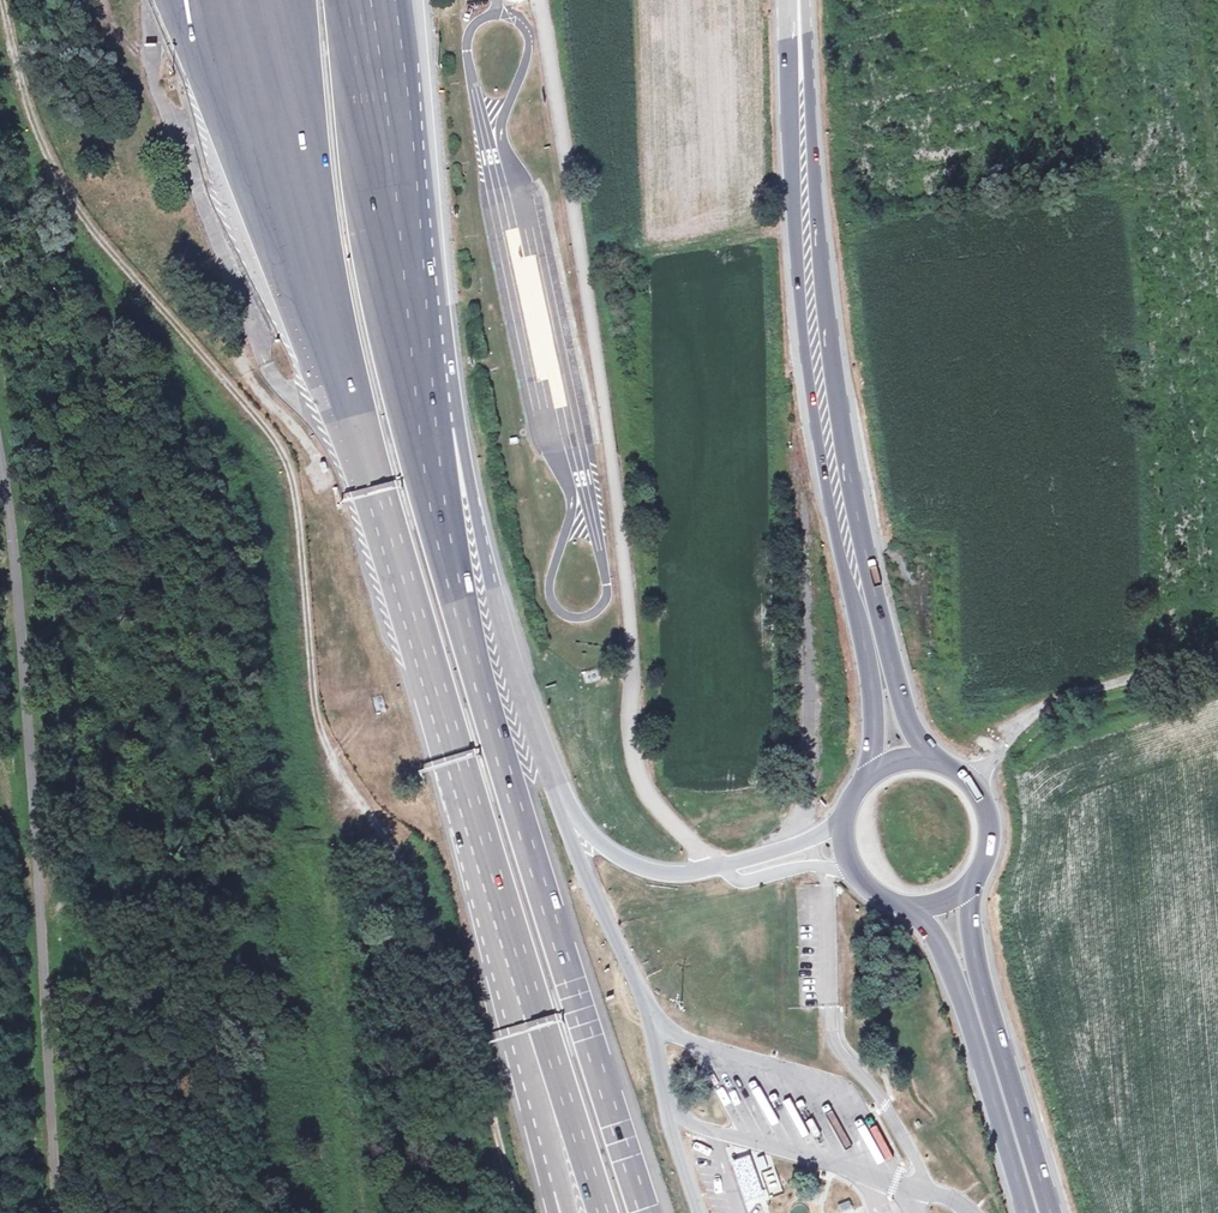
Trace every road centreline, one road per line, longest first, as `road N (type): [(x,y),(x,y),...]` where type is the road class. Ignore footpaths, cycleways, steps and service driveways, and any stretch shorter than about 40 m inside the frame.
road 1 (motorway): [(236,0),(313,300),(526,1028)]
road 2 (motorway): [(645,1212),(464,629),(407,307)]
road 3 (unclassified): [(538,0),(607,432),(632,665),(633,762),(646,793),(679,832),(722,867)]
road 4 (primary): [(793,20),(789,181),(804,344),(873,713),(870,774)]
road 5 (primary): [(928,759),(894,679),(867,552),(831,355),(817,158),(793,20)]
road 6 (motorway): [(722,867),(673,875),(636,866),(598,841),(554,791),(407,307)]
road 7 (motorway): [(407,307),(374,0)]
road 8 (unclassified): [(974,787),(999,742),(1072,694),(1217,653)]
road 9 (motorway): [(526,1028),(602,1212)]
road 10 (primary): [(1035,1212),(984,1033)]
road 11 (motorway): [(526,1028),(553,1212)]
road 12 (primary): [(984,1033),(968,885)]
road 13 (primary): [(917,907),(984,1033)]
road 14 (unclassified): [(722,867),(744,882),(800,869),(851,870)]
road 15 (motorway): [(842,822),(722,867)]

